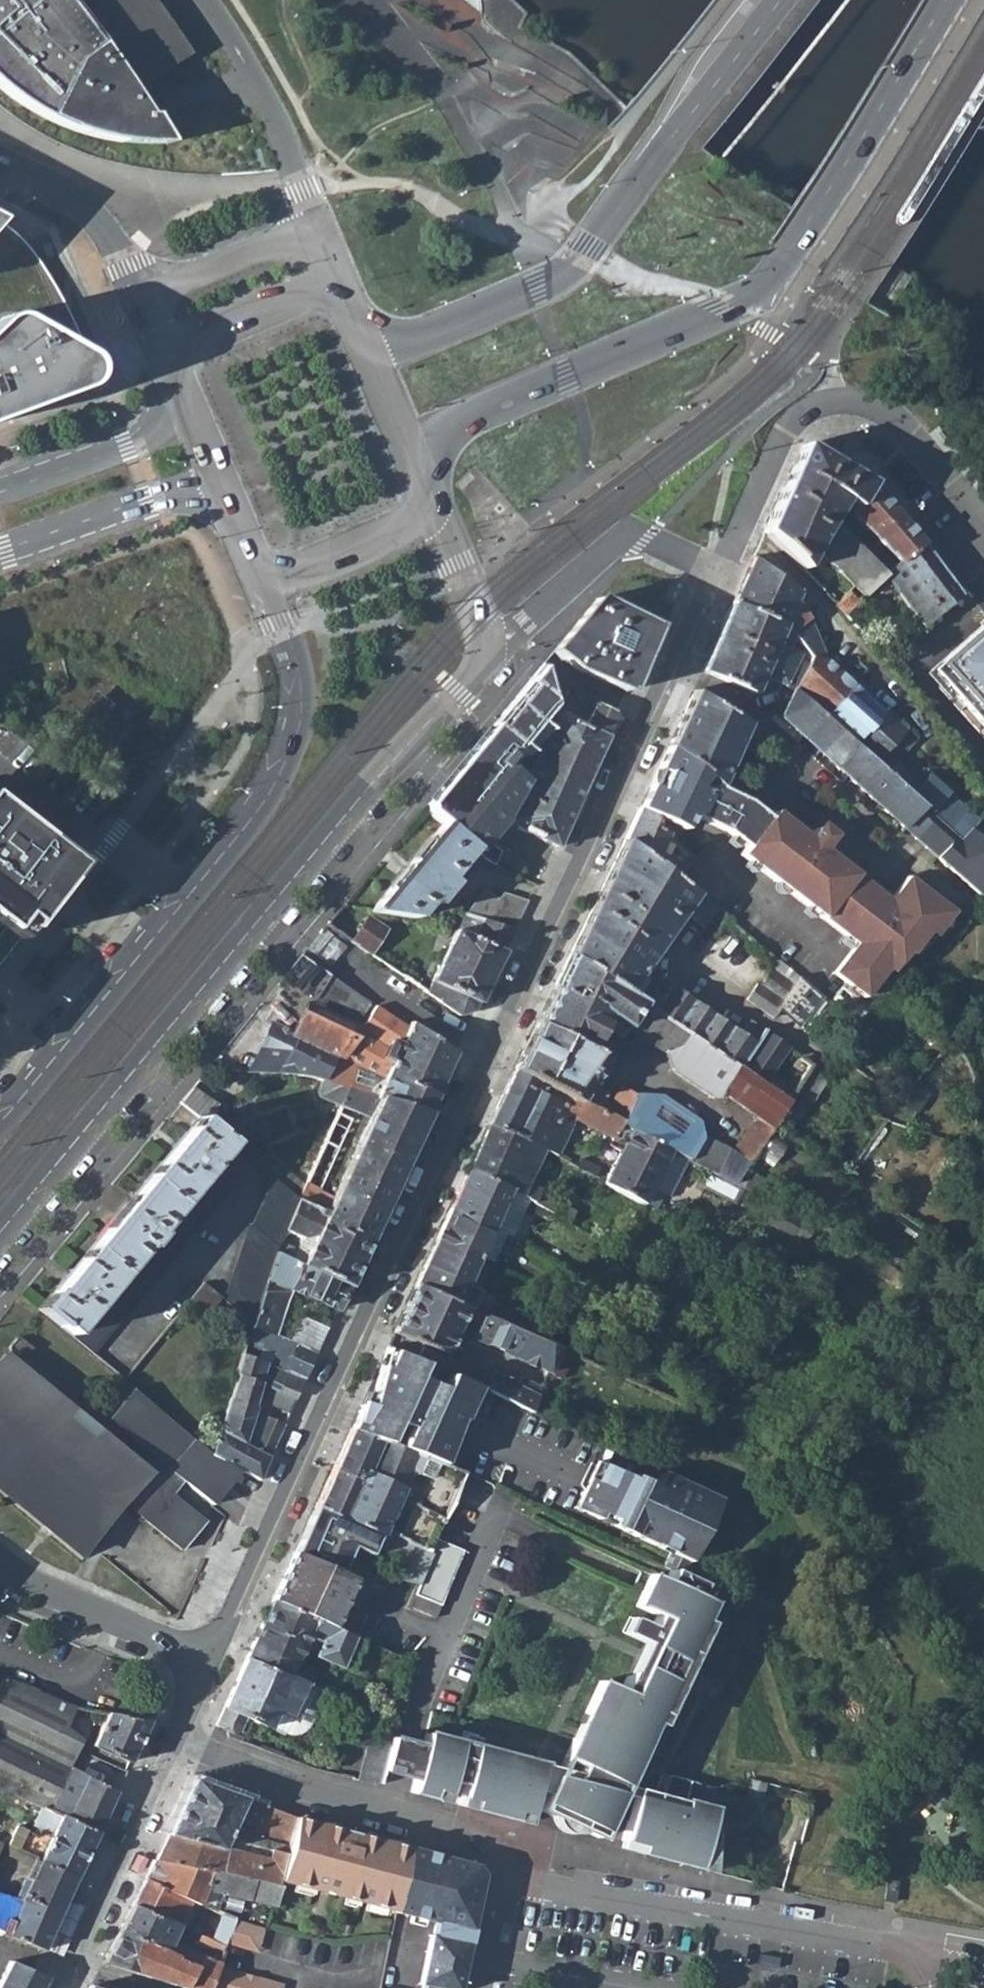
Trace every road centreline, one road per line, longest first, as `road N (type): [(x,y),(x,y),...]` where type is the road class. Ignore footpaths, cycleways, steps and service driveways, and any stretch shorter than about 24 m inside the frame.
road 1 (residential): [(710,574),(205,1666)]
road 2 (secondary): [(0,1235),(225,955),(484,657)]
road 3 (secondary): [(424,489),(437,448),(469,419),(723,309),(762,283),(943,0)]
road 4 (secondary): [(776,0),(566,273),(433,335),(394,341),(357,330)]
road 5 (residential): [(931,1987),(933,1973),(882,1945),(549,1892),(505,1868)]
road 6 (residential): [(710,574),(785,419),(820,400),(860,404),(887,420),(983,537)]
road 7 (residential): [(505,1868),(464,1833),(171,1741)]
road 8 (secondary): [(263,583),(302,684),(297,732),(268,795),(191,897)]
road 9 (secondary): [(191,897),(0,1134)]
road 10 (residential): [(484,657),(625,531),(710,574)]
road 11 (tertiary): [(335,281),(314,228),(139,298)]
road 12 (residential): [(72,1965),(171,1741)]
road 13 (secondary): [(0,551),(169,493),(224,500)]
road 14 (residential): [(191,897),(0,764)]
road 15 (residential): [(205,1666),(0,1568)]
road 16 (secondary): [(175,382),(169,409),(148,437),(0,493)]
road 17 (tertiary): [(0,165),(88,213),(139,298)]
road 18 (secondary): [(335,281),(164,352)]
road 19 (secondary): [(263,583),(432,512)]
road 20 (secondary): [(424,489),(357,330)]
road 21 (secondary): [(484,657),(479,620),(432,512)]
road 22 (secondary): [(175,382),(224,500)]
road 23 (residential): [(505,1868),(486,1987)]

